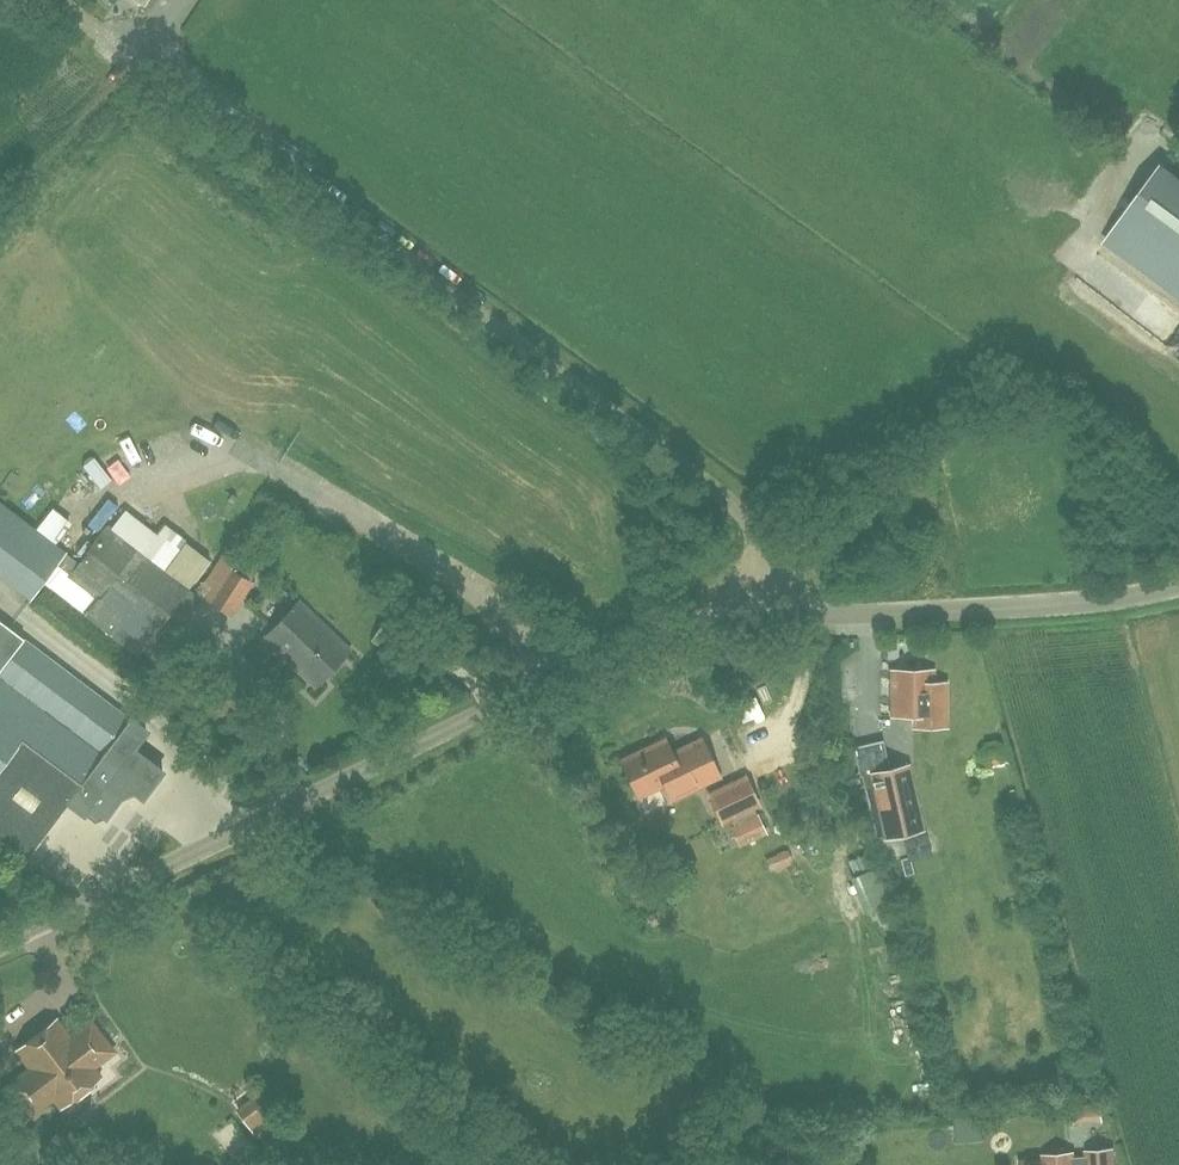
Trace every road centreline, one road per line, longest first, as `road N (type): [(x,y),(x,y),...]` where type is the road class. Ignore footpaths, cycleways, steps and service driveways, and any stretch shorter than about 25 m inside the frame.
road 1 (unclassified): [(0,943),(637,640),(722,626),(1086,604),(1178,587)]

